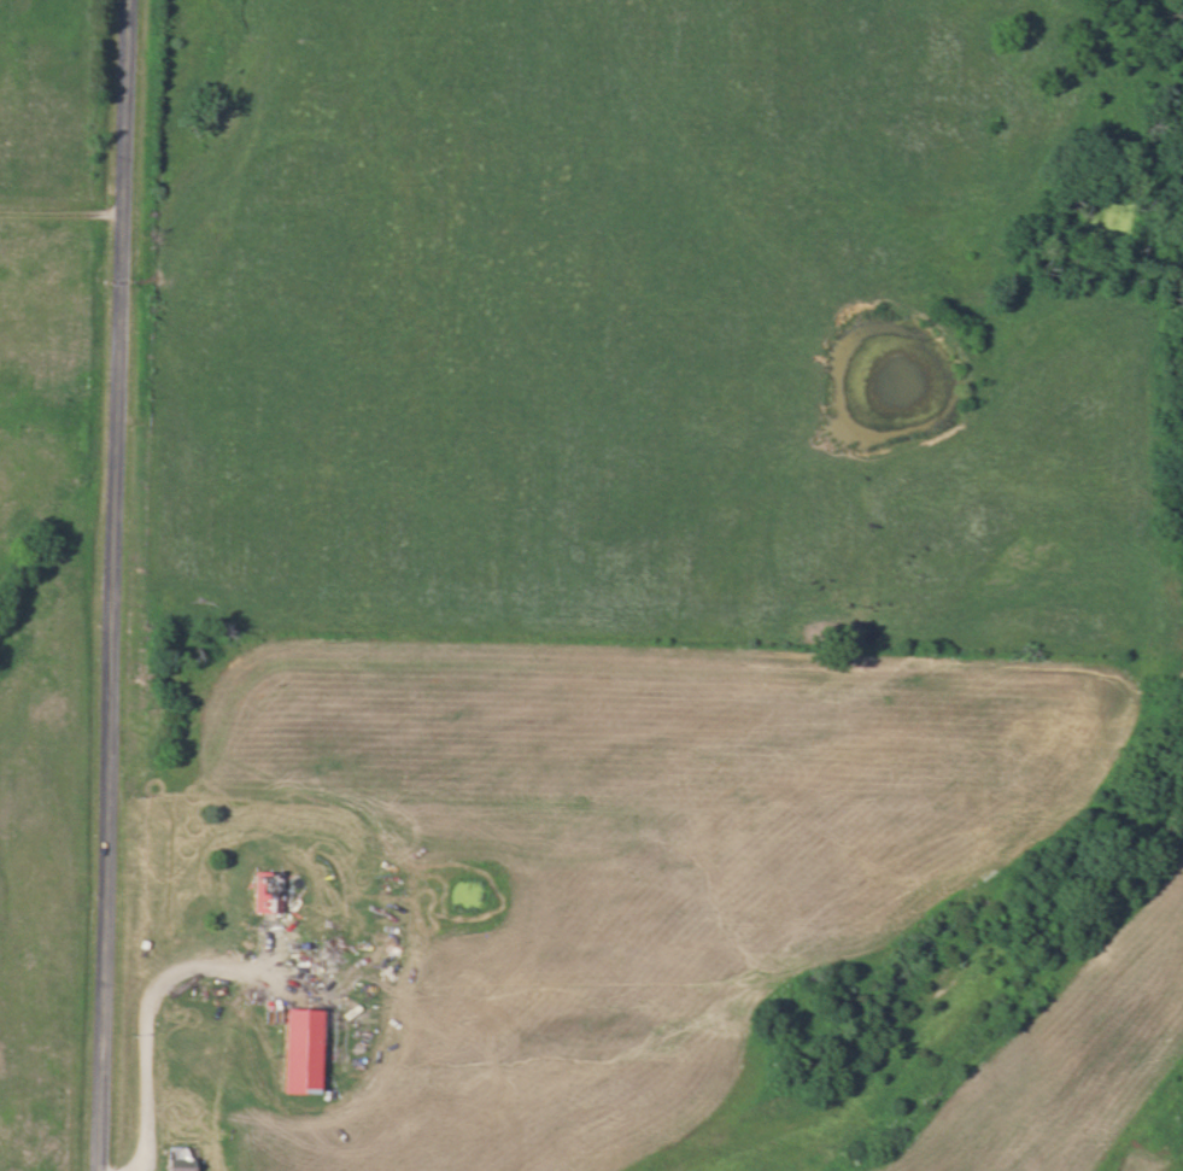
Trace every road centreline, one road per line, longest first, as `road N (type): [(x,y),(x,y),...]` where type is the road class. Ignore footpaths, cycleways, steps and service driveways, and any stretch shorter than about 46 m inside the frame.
road 1 (residential): [(97,1170),(130,0)]

